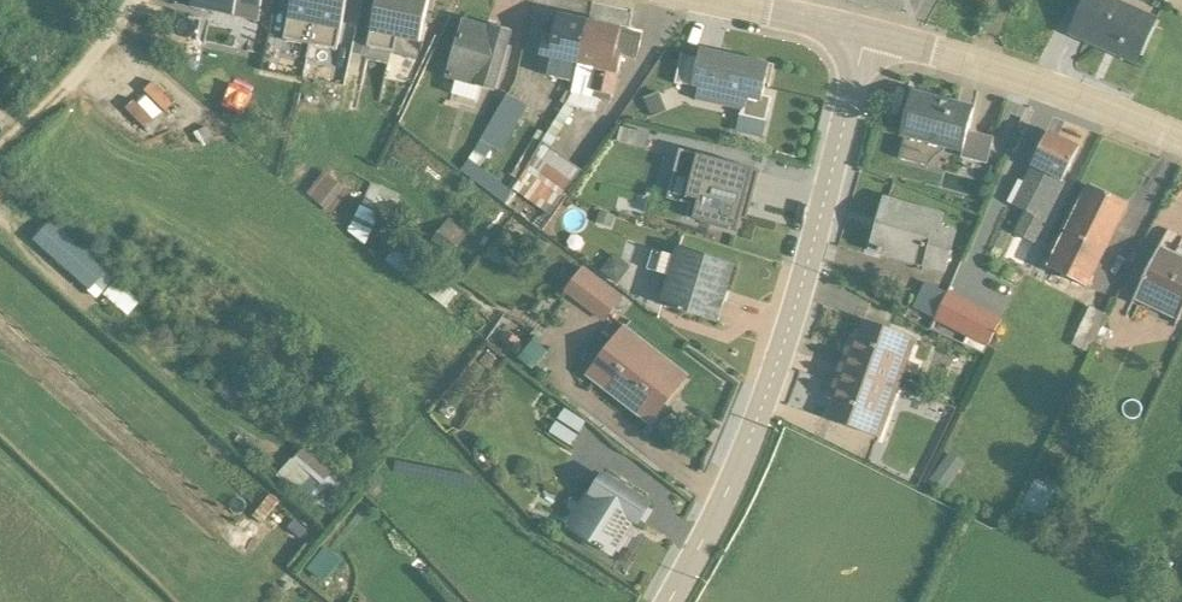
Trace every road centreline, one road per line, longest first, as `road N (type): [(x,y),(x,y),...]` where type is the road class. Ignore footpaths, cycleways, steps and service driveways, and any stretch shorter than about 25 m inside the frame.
road 1 (residential): [(671,601),(758,419),(819,223),(865,34)]
road 2 (tertiary): [(1181,144),(1110,112),(865,34)]
road 3 (tertiary): [(865,34),(709,0)]

